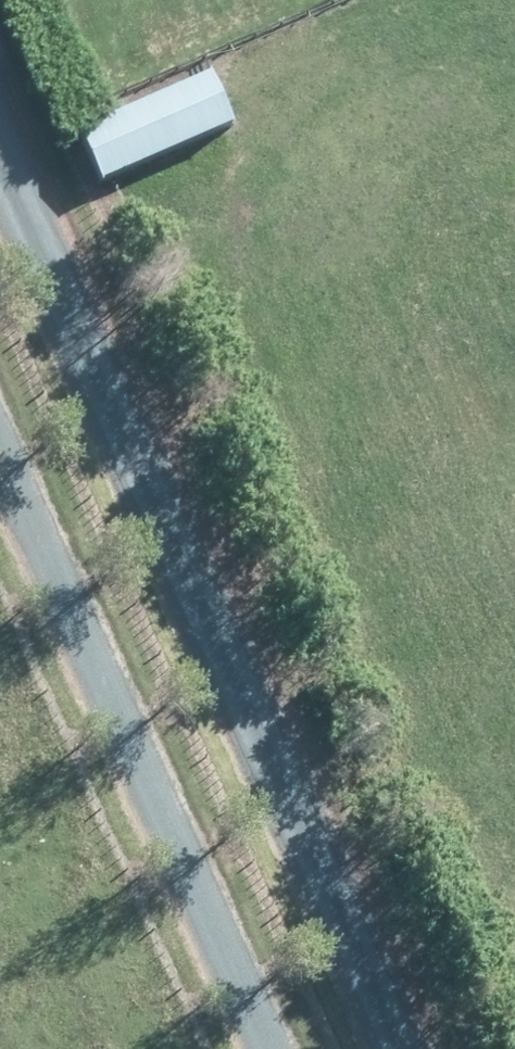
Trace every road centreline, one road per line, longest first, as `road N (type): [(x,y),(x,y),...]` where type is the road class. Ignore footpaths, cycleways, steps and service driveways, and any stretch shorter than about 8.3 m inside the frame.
road 1 (track): [(0,43),(448,1048)]
road 2 (track): [(0,418),(281,1048)]

